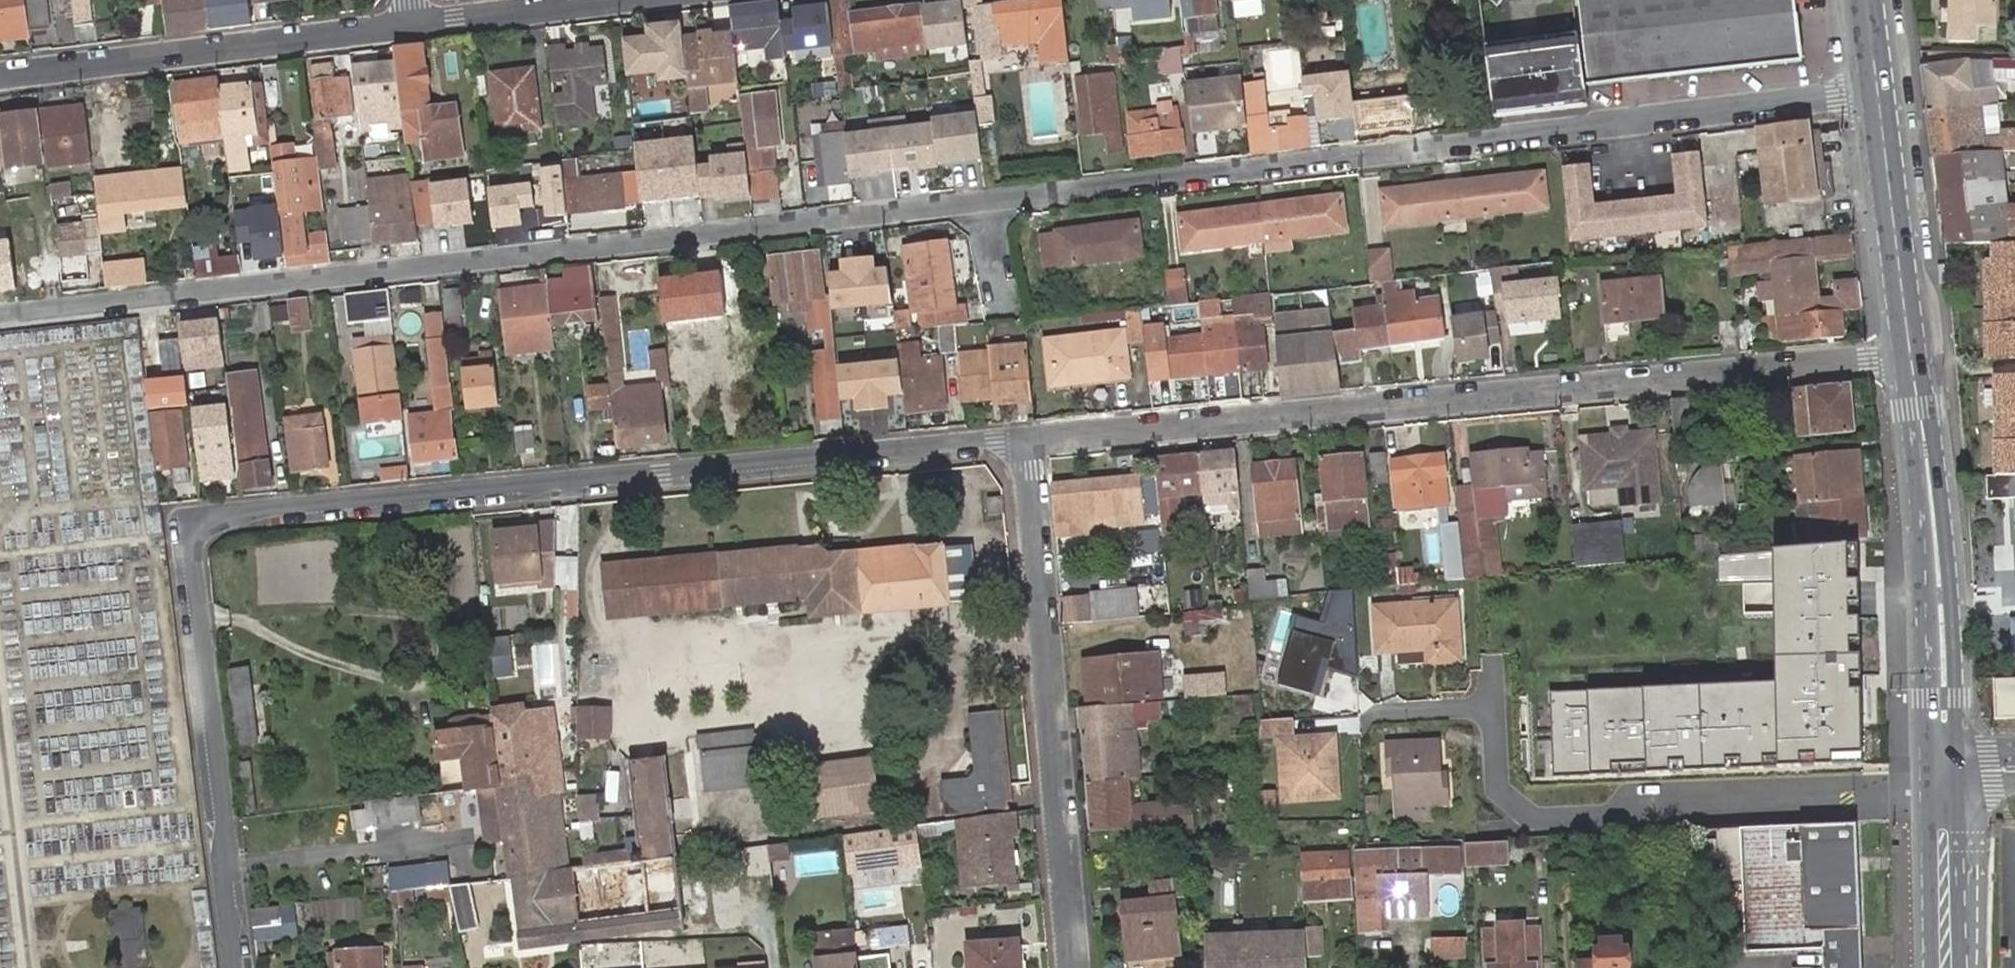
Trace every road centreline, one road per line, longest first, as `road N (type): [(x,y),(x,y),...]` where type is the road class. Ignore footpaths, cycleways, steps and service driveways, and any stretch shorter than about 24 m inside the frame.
road 1 (residential): [(0,314),(1878,91)]
road 2 (residential): [(1026,437),(282,506),(207,520),(191,543),(239,967)]
road 3 (residential): [(1912,353),(1026,437)]
road 4 (residential): [(1944,791),(1613,816),(1530,815),(1500,788),(1493,707),(1374,713)]
road 5 (residential): [(1079,967),(1026,437)]
road 6 (residential): [(0,74),(413,23)]
road 7 (primary): [(1912,353),(1940,594),(1944,753)]
road 8 (primary): [(1878,91),(1912,353)]
road 9 (residential): [(413,23),(601,0)]
road 10 (primary): [(1944,791),(1947,967)]

